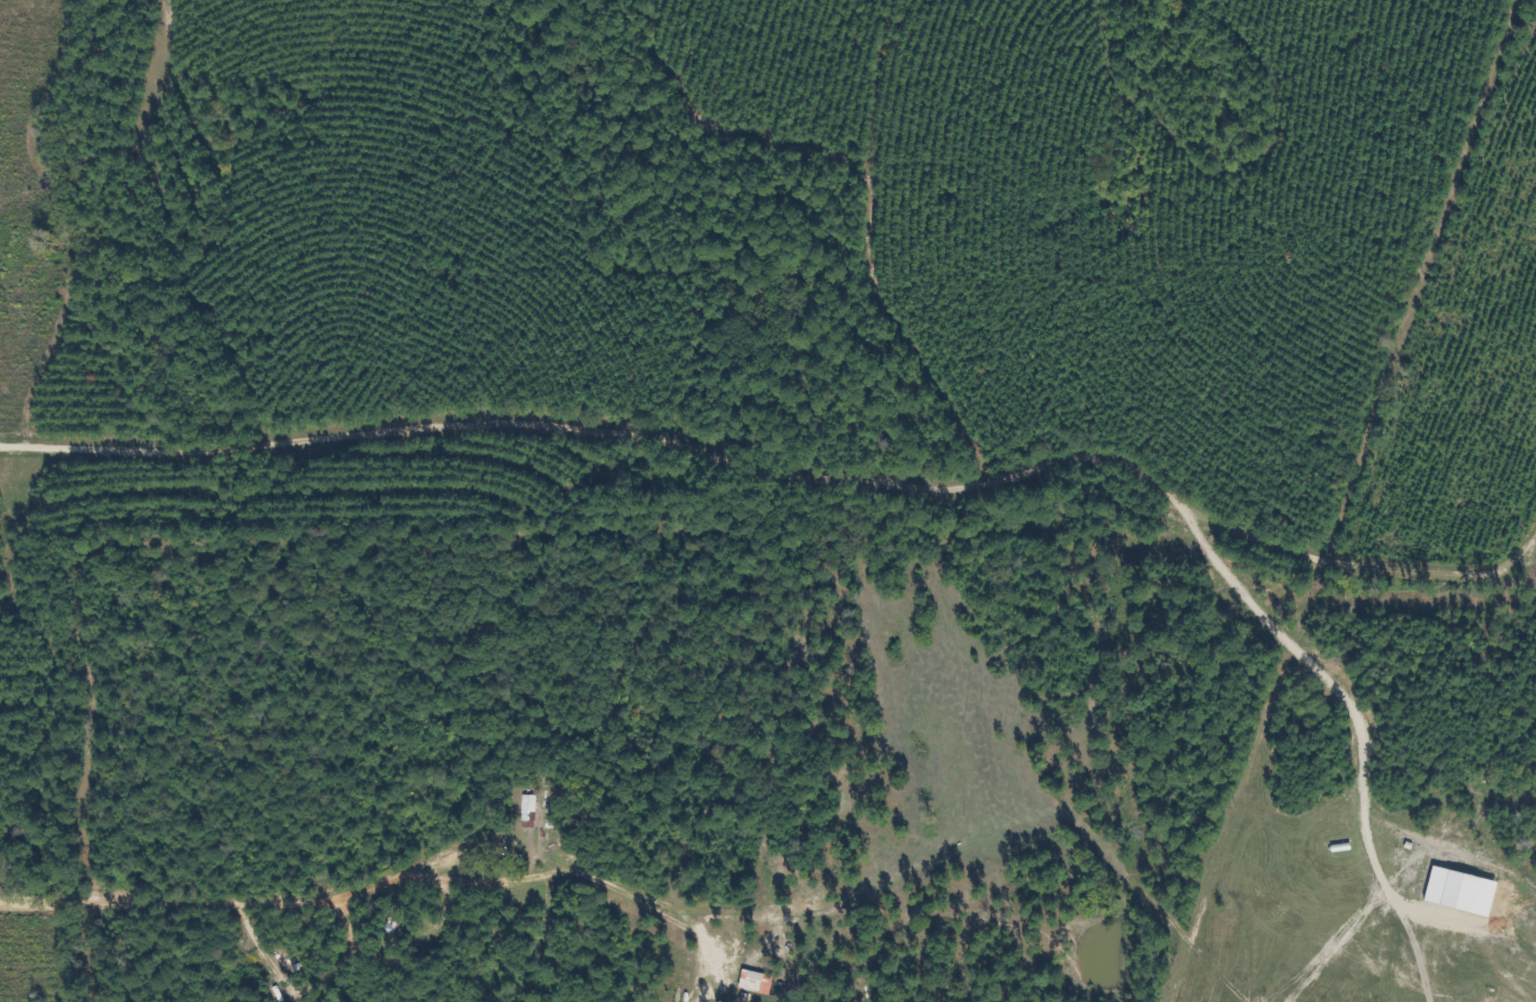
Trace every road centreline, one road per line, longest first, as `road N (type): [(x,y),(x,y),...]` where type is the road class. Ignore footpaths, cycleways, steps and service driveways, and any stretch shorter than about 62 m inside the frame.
road 1 (residential): [(0,461),(634,446),(818,481),(1130,471),(1288,555),(1382,580),(1501,570),(1535,530)]
road 2 (residential): [(0,891),(258,898),(336,888),(487,841)]

